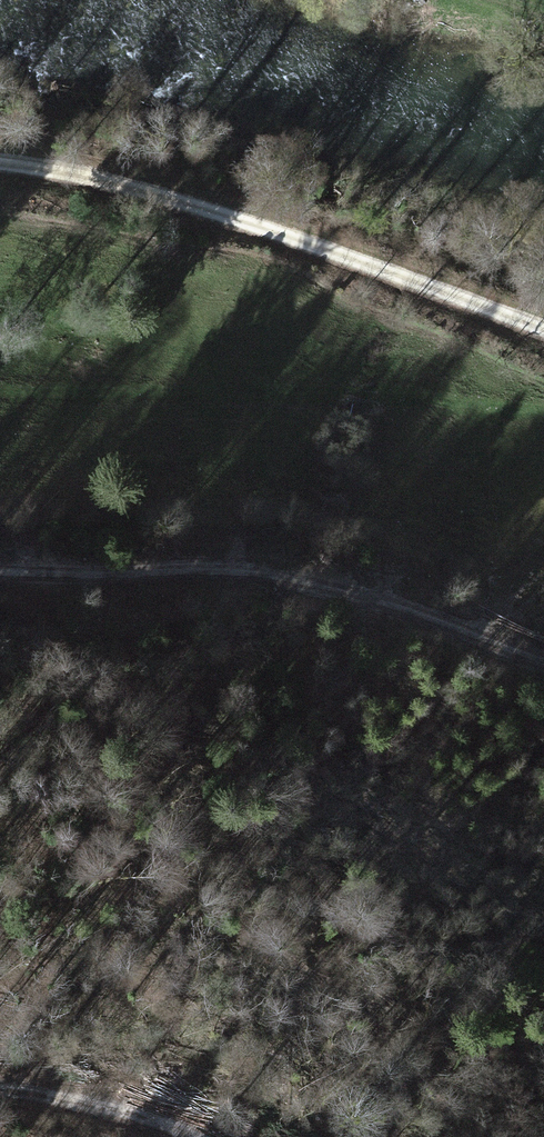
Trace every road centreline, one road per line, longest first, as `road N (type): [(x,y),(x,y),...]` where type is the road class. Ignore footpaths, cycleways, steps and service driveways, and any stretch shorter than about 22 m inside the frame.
road 1 (track): [(543,330),(207,207),(0,159)]
road 2 (track): [(543,660),(345,588),(146,561),(0,562)]
road 3 (track): [(0,1087),(67,1096),(199,1136)]

